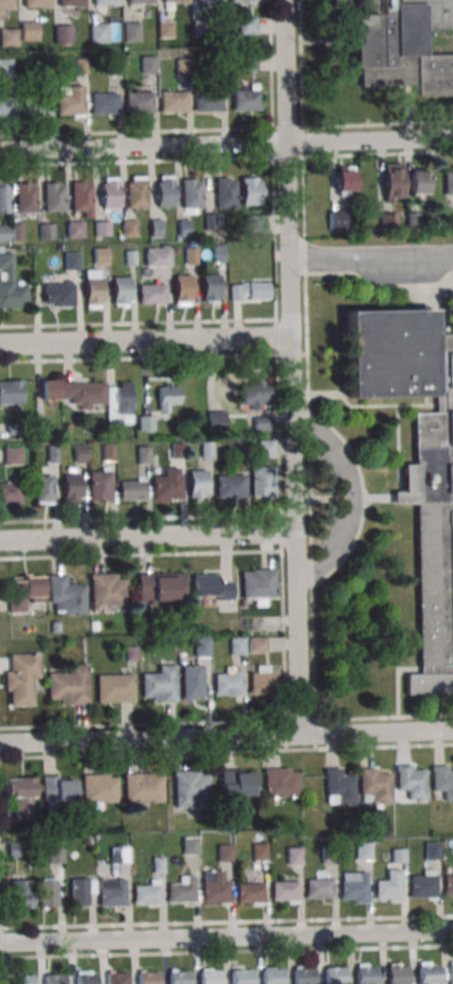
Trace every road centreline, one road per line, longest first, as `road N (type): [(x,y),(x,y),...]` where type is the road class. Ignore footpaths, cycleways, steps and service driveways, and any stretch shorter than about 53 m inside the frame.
road 1 (residential): [(0,744),(452,730)]
road 2 (residential): [(0,942),(452,932)]
road 3 (residential): [(291,418),(283,0)]
road 4 (residential): [(298,735),(291,418)]
road 5 (residential): [(0,542),(293,533)]
road 6 (residential): [(0,342),(289,335)]
road 7 (residential): [(0,150),(285,144)]
road 8 (residential): [(285,144),(452,140)]

